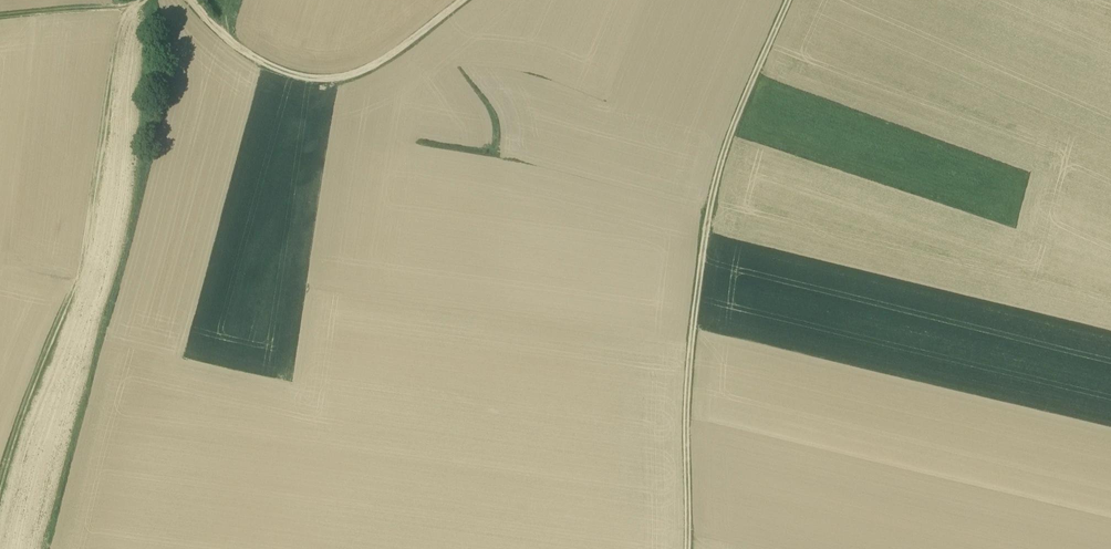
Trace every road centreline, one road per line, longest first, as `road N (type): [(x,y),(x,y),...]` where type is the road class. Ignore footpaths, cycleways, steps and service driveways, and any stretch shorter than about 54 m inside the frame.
road 1 (track): [(687,548),(685,433),(712,201),(789,0)]
road 2 (track): [(0,478),(76,284),(113,50),(123,15),(140,0)]
road 3 (track): [(187,0),(269,72),(330,84),(371,72),(469,0)]
road 4 (track): [(135,4),(0,15)]

